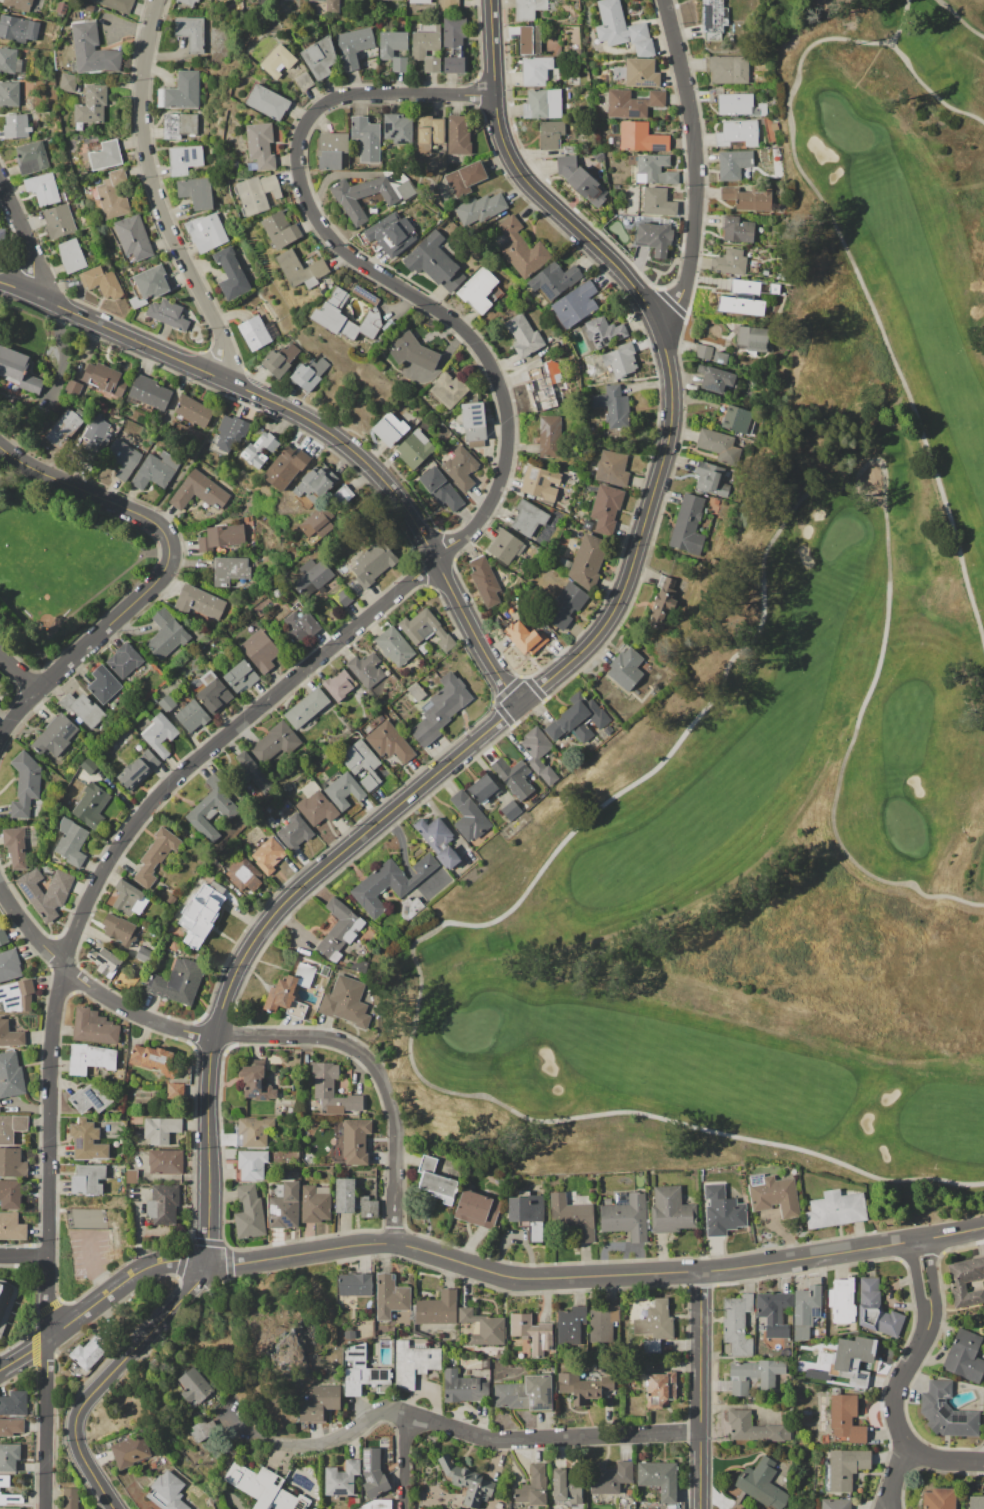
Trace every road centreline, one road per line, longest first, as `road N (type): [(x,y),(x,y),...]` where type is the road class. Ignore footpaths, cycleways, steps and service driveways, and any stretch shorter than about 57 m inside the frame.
road 1 (residential): [(44,1508),(53,1021),(81,915),(103,868),(174,778),(482,515),(506,453),(507,415),(473,340),(345,253),(315,220),(299,180),(299,133),(308,116),(339,95),(494,94)]
road 2 (tertiary): [(0,282),(300,416),(356,454),(412,519),(518,705)]
road 3 (residential): [(880,1247),(699,1272),(534,1279),(394,1243),(338,1247)]
road 4 (tertiary): [(113,1508),(78,1451),(75,1416),(199,1281),(207,1262),(214,1034)]
road 5 (residential): [(233,1423),(296,1446),(336,1439),(382,1410),(492,1442),(699,1430)]
road 6 (residential): [(0,751),(39,687),(170,581),(173,562),(172,540),(153,522),(34,474),(0,449)]
road 7 (tertiary): [(214,1034),(249,944),(286,900),(518,705)]
road 8 (tertiary): [(518,705),(580,652),(626,582),(671,408),(655,324)]
road 9 (residential): [(218,378),(218,330),(150,182),(140,127),(156,0)]
road 10 (tertiary): [(655,324),(617,267),(526,182),(509,155),(494,94),(490,0)]
road 11 (residential): [(655,324),(679,300),(695,211),(689,109),(663,0)]
road 12 (residential): [(0,887),(24,926),(103,993),(146,1020),(214,1034)]
road 13 (tertiary): [(207,1262),(181,1259),(131,1276),(0,1368)]
road 14 (residential): [(699,1508),(699,1272)]
road 15 (residential): [(930,1320),(897,1386),(894,1411),(908,1451),(887,1499)]
road 16 (residential): [(369,1061),(394,1122),(394,1243)]
road 17 (residential): [(214,1034),(325,1038),(369,1061)]
road 18 (residential): [(338,1247),(207,1262)]
road 19 (residential): [(34,295),(32,260),(0,181)]

